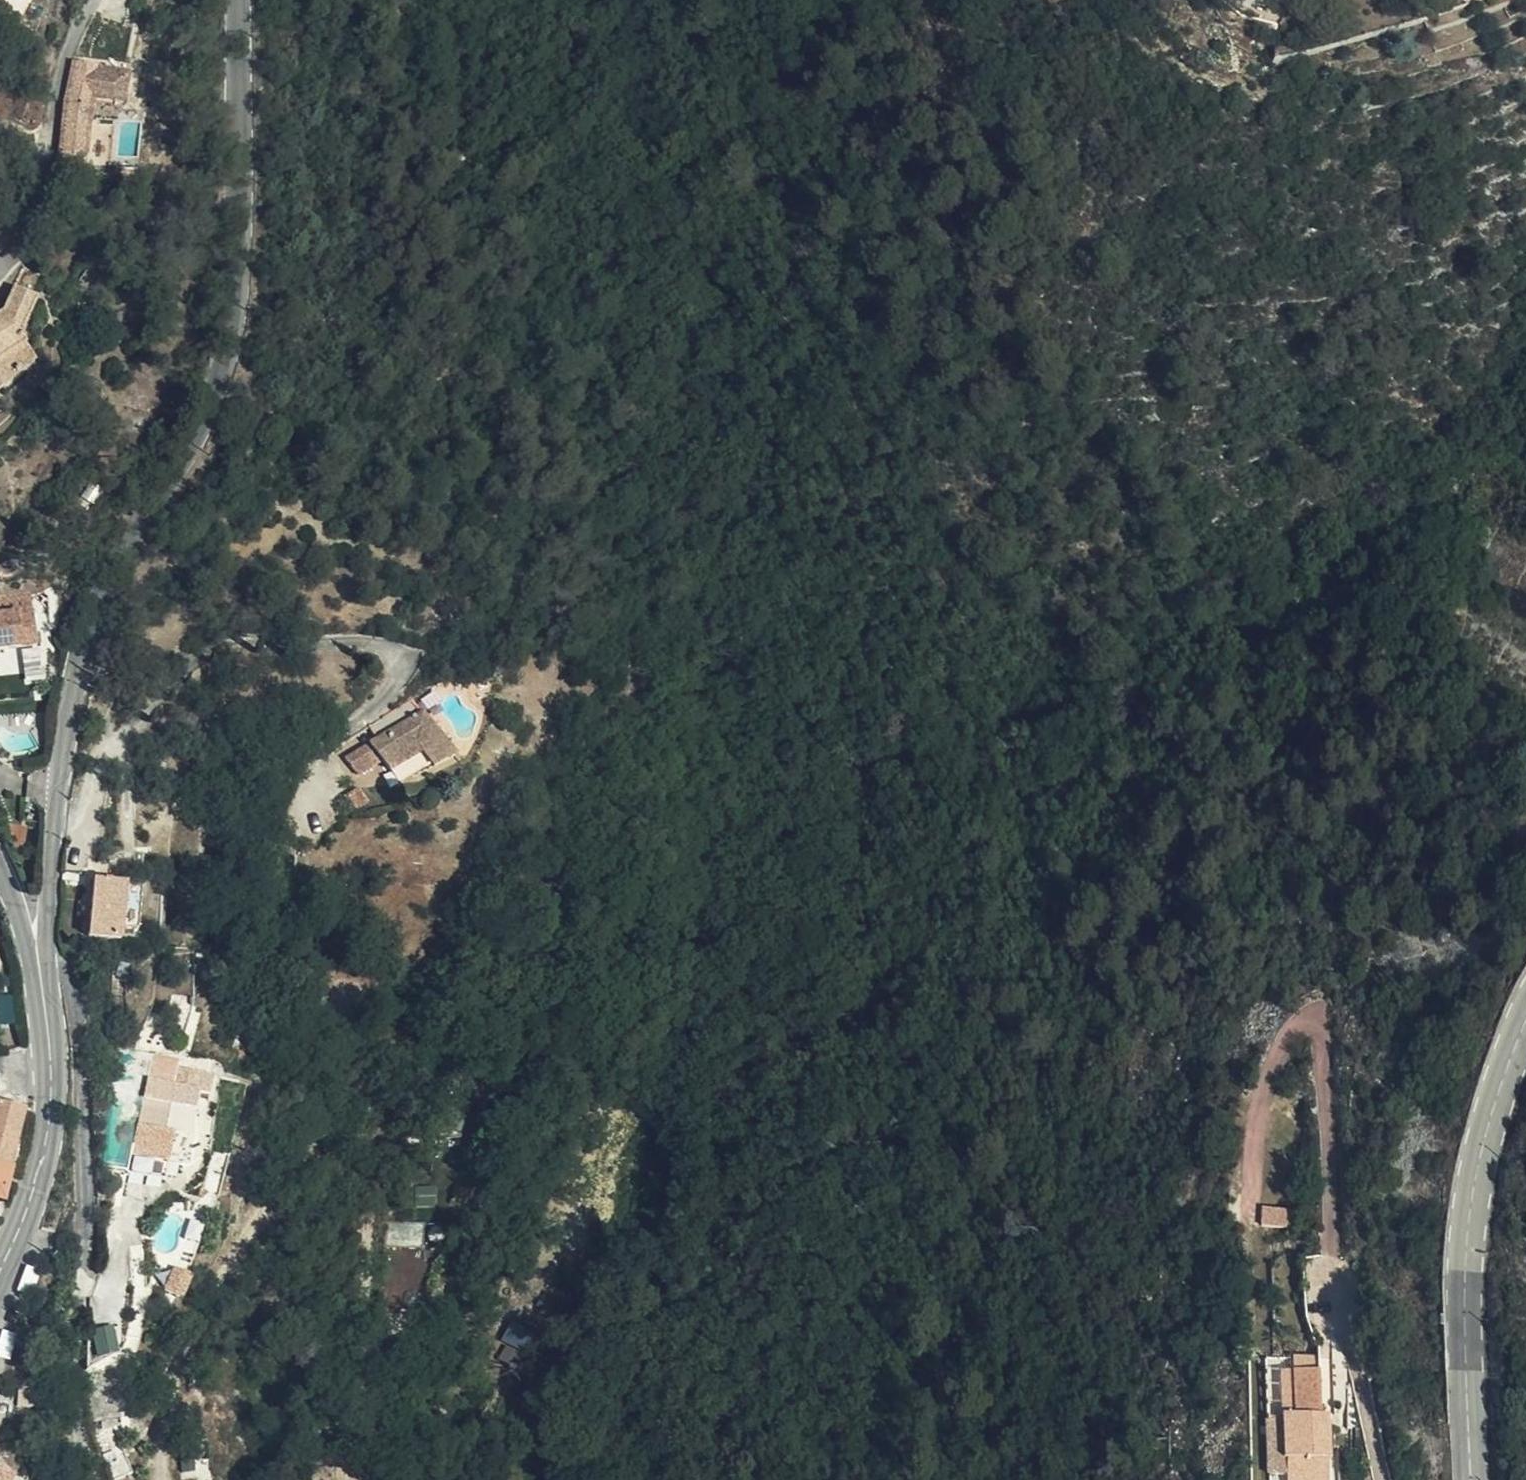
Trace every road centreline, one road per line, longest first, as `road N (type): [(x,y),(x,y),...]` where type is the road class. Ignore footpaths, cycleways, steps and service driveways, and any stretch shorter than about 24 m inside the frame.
road 1 (tertiary): [(38,955),(71,682),(93,603),(123,535),(207,420),(232,318),(240,200),(239,0)]
road 2 (tertiary): [(1525,1028),(1471,1204),(1465,1317),(1475,1479)]
road 3 (tertiary): [(0,1272),(39,1171),(50,1114),(38,955)]
road 4 (track): [(84,1315),(68,1396),(88,1479)]

